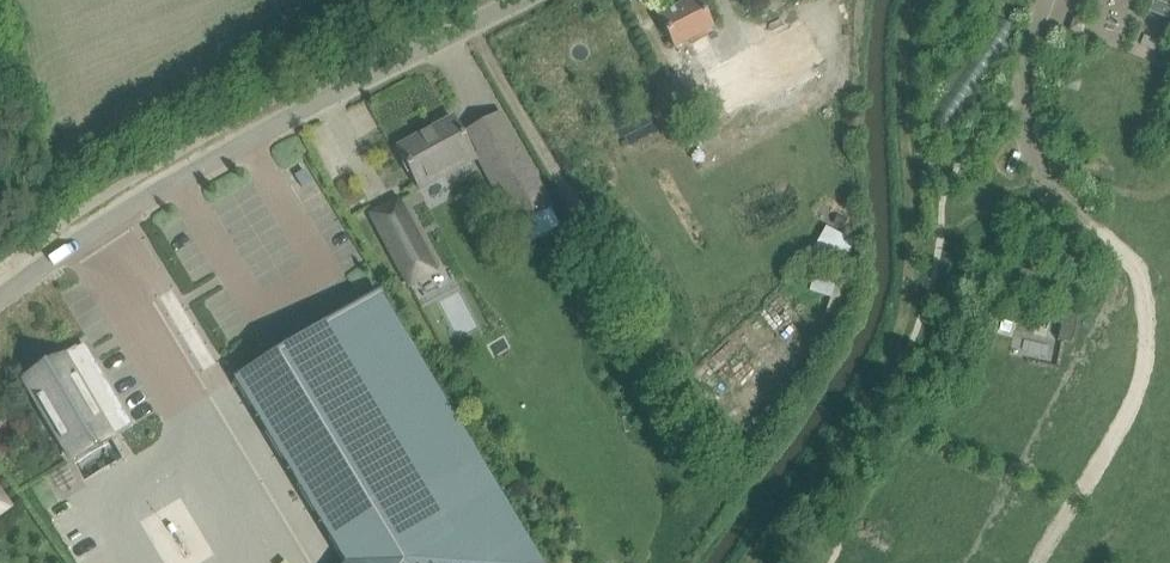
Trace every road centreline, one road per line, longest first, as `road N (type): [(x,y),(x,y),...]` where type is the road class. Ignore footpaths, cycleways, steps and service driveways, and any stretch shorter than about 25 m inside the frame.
road 1 (unclassified): [(516,0),(180,176),(0,288)]

